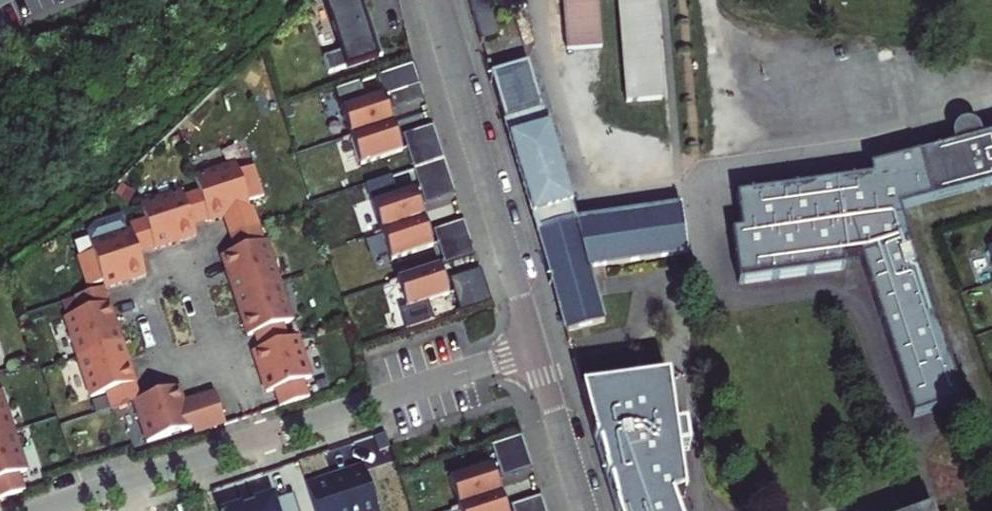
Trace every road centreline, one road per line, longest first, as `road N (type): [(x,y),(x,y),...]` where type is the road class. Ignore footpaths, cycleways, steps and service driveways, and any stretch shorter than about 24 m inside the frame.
road 1 (residential): [(537,347),(48,510)]
road 2 (tertiary): [(537,347),(436,0)]
road 3 (tertiary): [(587,510),(537,347)]

